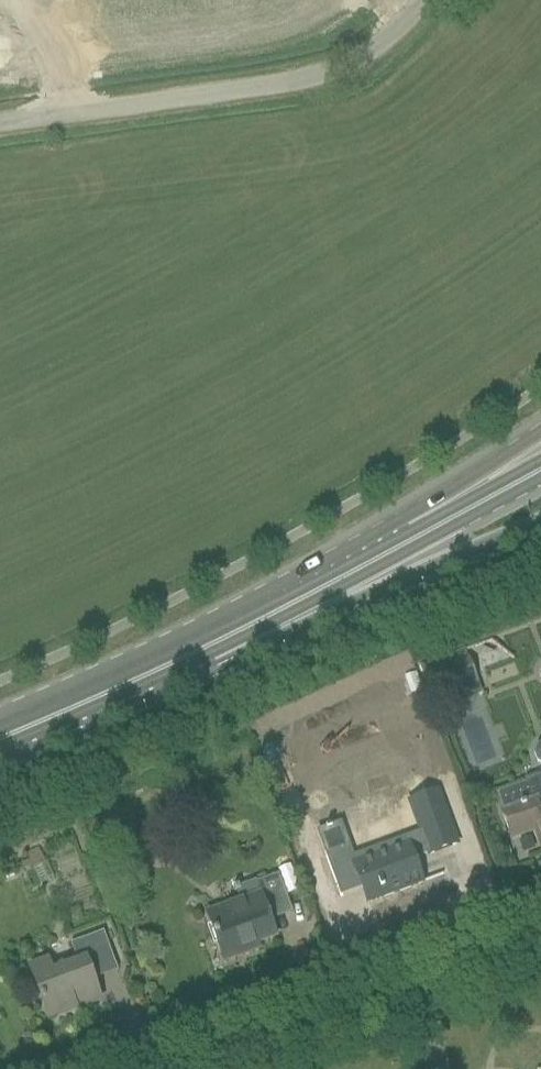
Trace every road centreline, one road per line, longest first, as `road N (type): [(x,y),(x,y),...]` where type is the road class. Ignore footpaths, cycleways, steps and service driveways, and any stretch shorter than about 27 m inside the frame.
road 1 (unclassified): [(0,127),(325,82),(397,37),(427,0)]
road 2 (primary): [(230,640),(540,519)]
road 3 (primary): [(0,738),(230,640)]
road 4 (residential): [(196,1068),(422,984)]
road 5 (primary): [(230,640),(425,533)]
road 6 (primary): [(540,430),(474,477),(425,533)]
road 7 (primary): [(425,533),(540,470)]
road 8 (residential): [(422,984),(540,952)]

